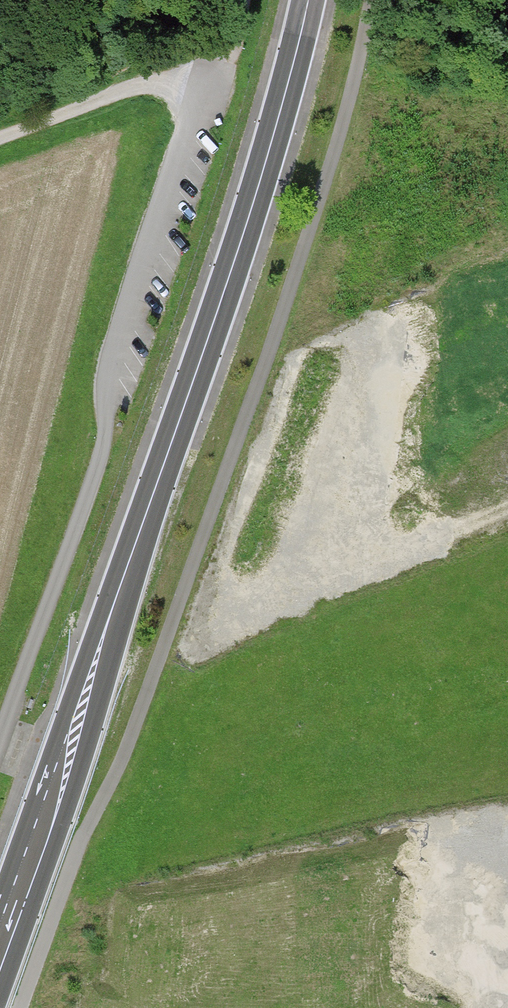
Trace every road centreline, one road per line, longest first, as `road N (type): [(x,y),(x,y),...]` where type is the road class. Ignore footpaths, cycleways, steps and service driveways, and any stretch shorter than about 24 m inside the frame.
road 1 (secondary): [(0,944),(248,217),(308,0)]
road 2 (track): [(209,89),(189,112),(106,367),(104,448),(0,737)]
road 3 (track): [(209,89),(157,83),(0,137)]

